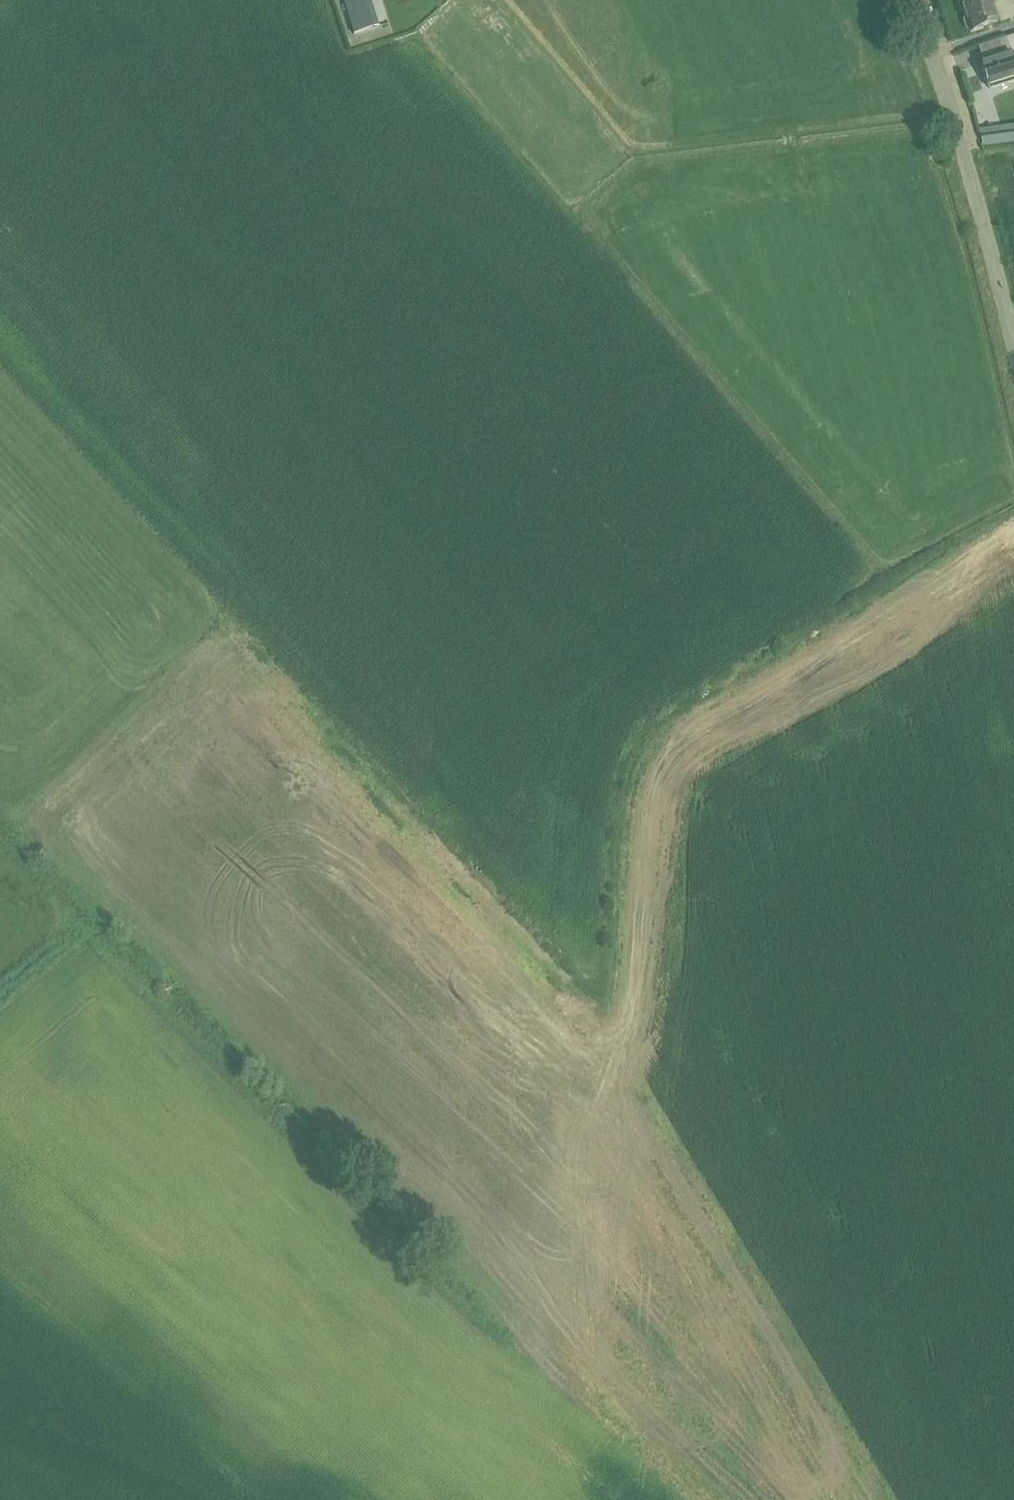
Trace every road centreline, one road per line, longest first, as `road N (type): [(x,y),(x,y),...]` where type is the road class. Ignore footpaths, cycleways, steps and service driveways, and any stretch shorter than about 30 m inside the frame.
road 1 (unclassified): [(1013,362),(974,195),(937,80),(899,0)]

